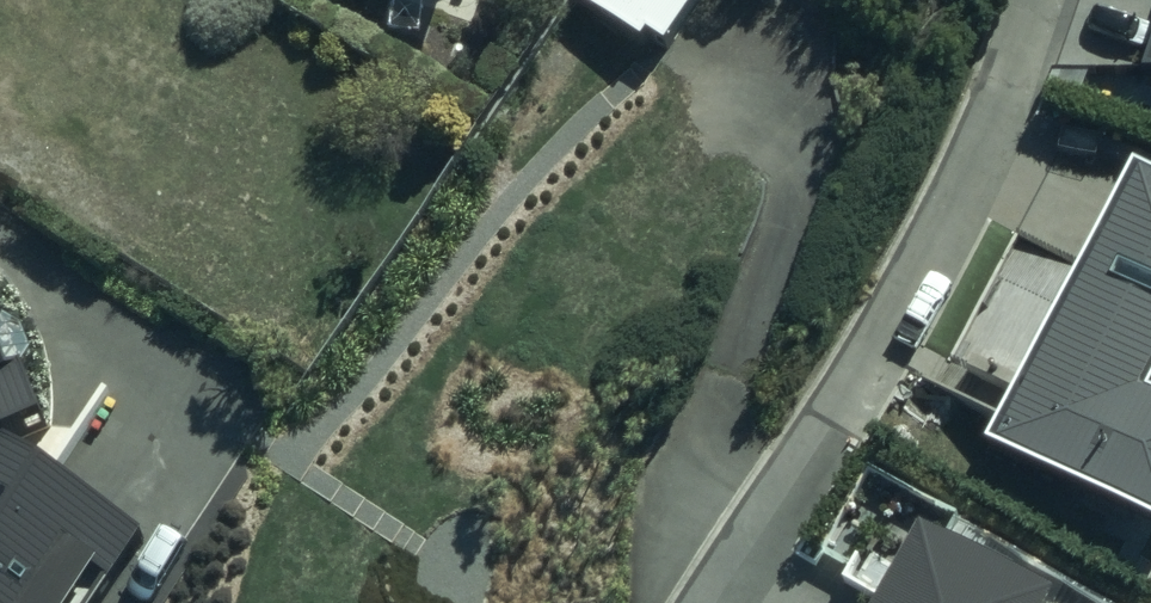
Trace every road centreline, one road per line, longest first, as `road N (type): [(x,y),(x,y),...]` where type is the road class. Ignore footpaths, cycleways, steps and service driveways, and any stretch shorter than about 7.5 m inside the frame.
road 1 (residential): [(703,602),(895,294),(1048,0)]

